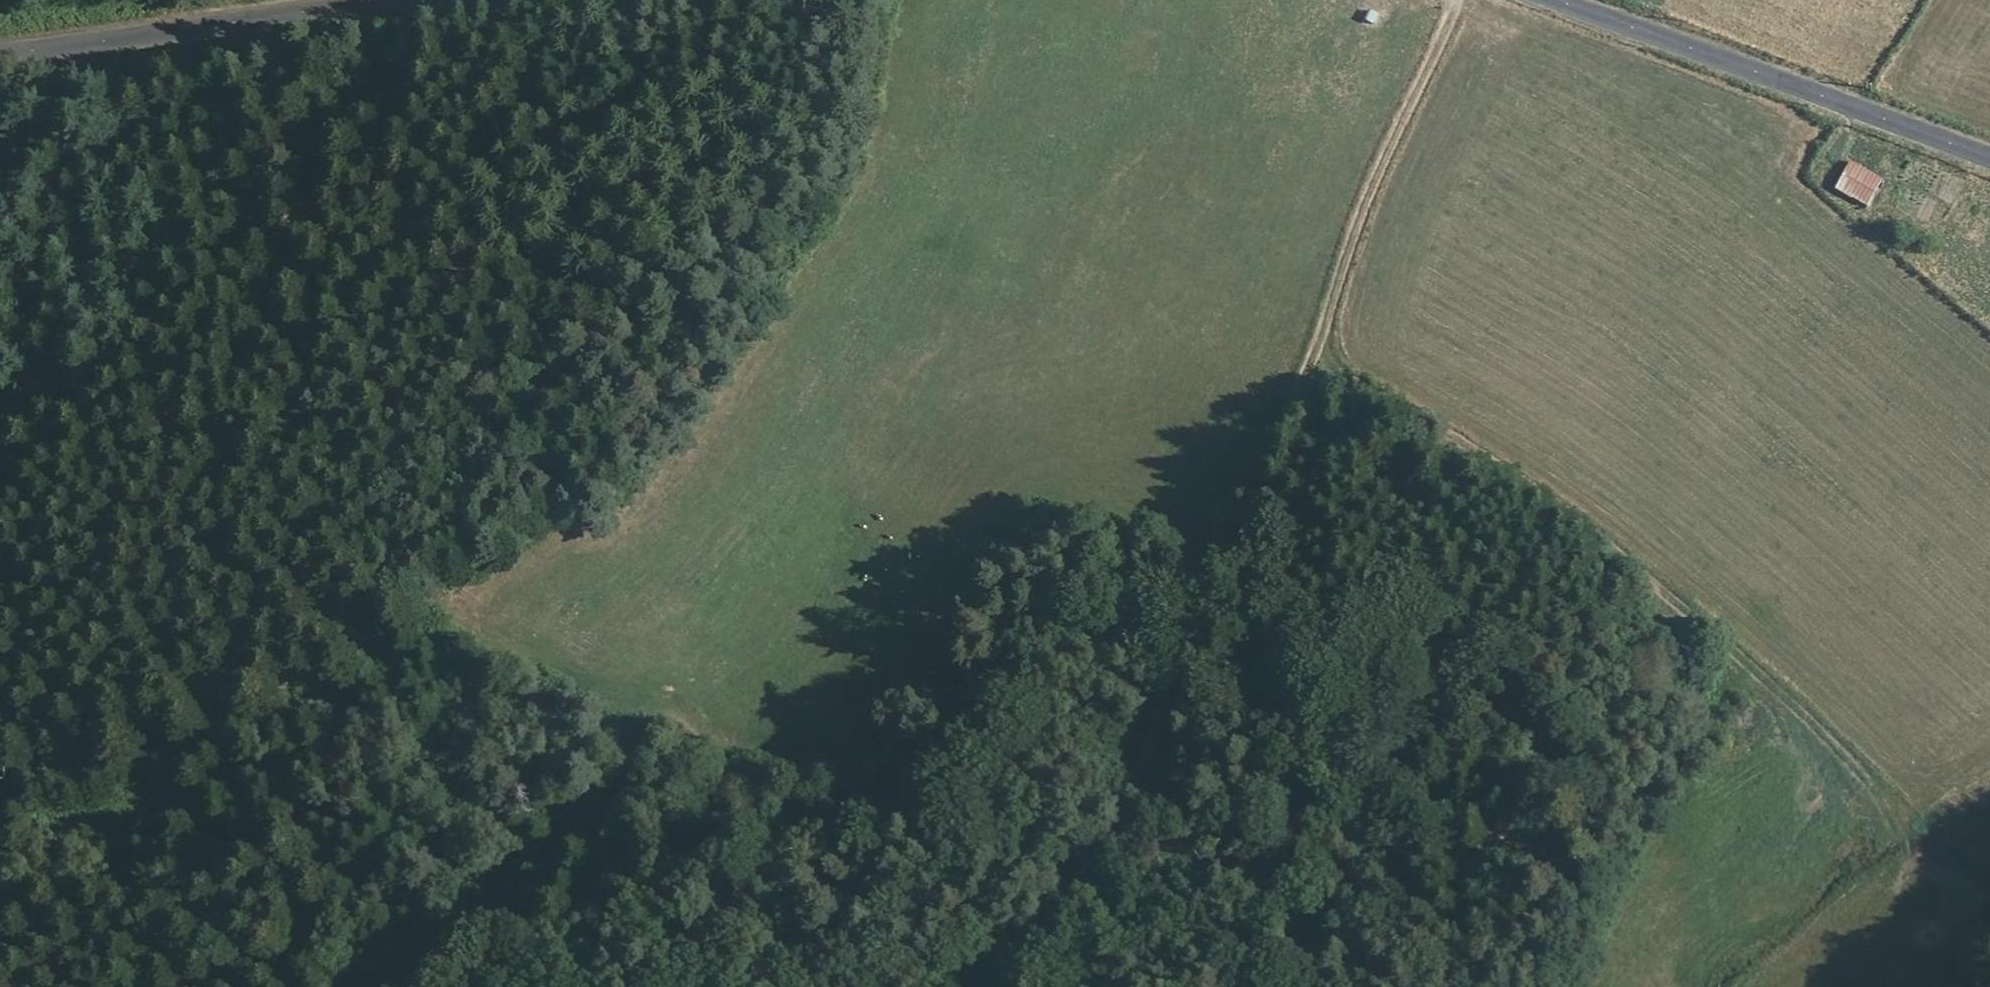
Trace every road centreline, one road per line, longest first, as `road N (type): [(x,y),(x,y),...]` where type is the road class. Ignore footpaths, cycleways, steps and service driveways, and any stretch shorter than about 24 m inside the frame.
road 1 (tertiary): [(1554,0),(1989,157)]
road 2 (tertiary): [(0,54),(382,0)]

